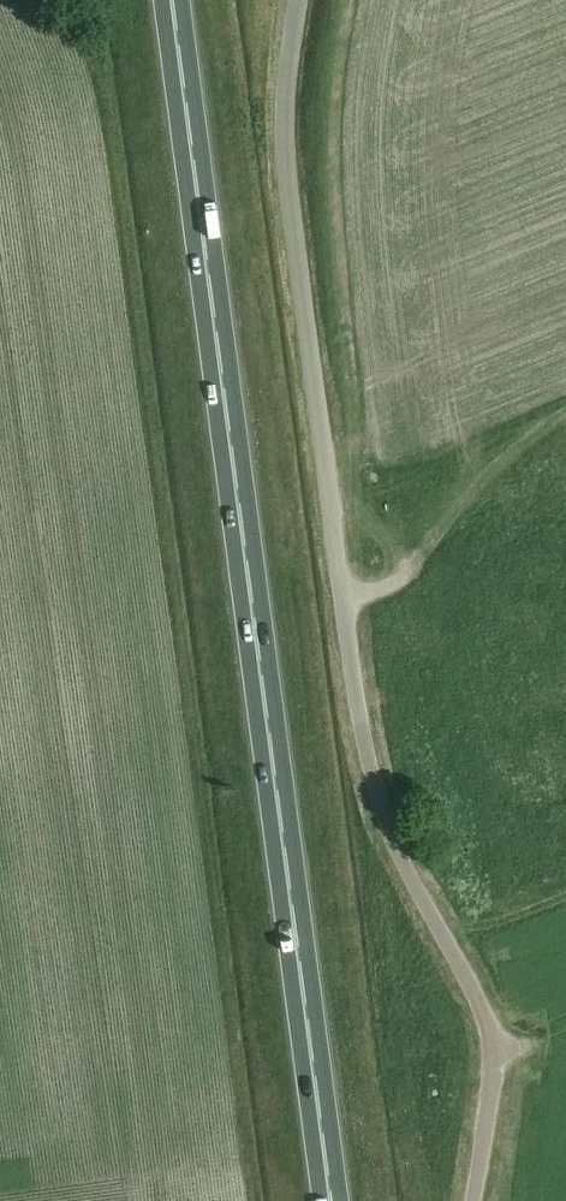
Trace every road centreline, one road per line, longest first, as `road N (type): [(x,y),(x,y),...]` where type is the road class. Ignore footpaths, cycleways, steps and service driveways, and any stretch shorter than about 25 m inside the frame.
road 1 (unclassified): [(474,1200),(495,1079),(493,1033),(398,844),(355,693),(289,181),(286,120),(298,0)]
road 2 (trunk): [(331,1200),(172,0)]

